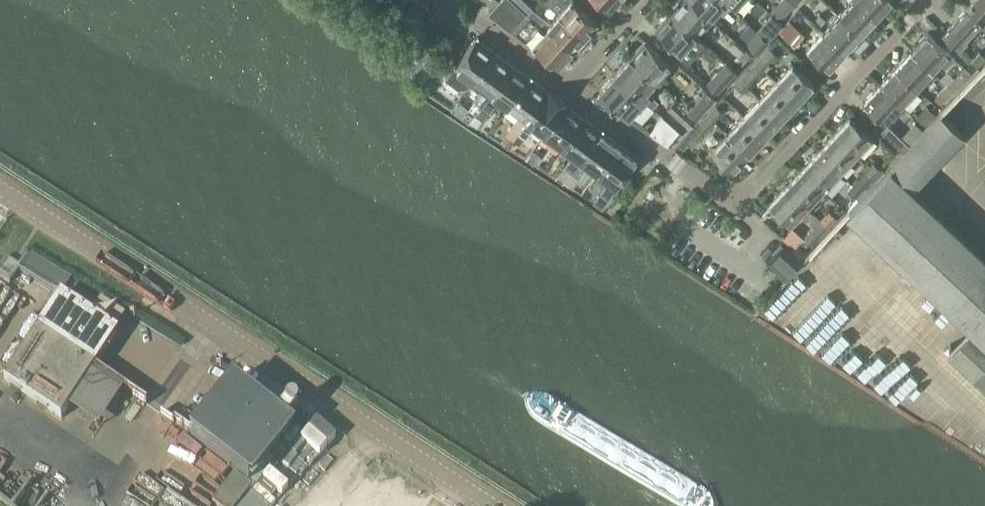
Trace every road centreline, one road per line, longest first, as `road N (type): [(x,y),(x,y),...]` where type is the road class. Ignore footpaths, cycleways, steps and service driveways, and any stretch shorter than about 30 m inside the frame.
road 1 (unclassified): [(491,505),(0,190)]
road 2 (residential): [(924,0),(732,206),(574,89)]
road 3 (residential): [(574,89),(444,0)]

